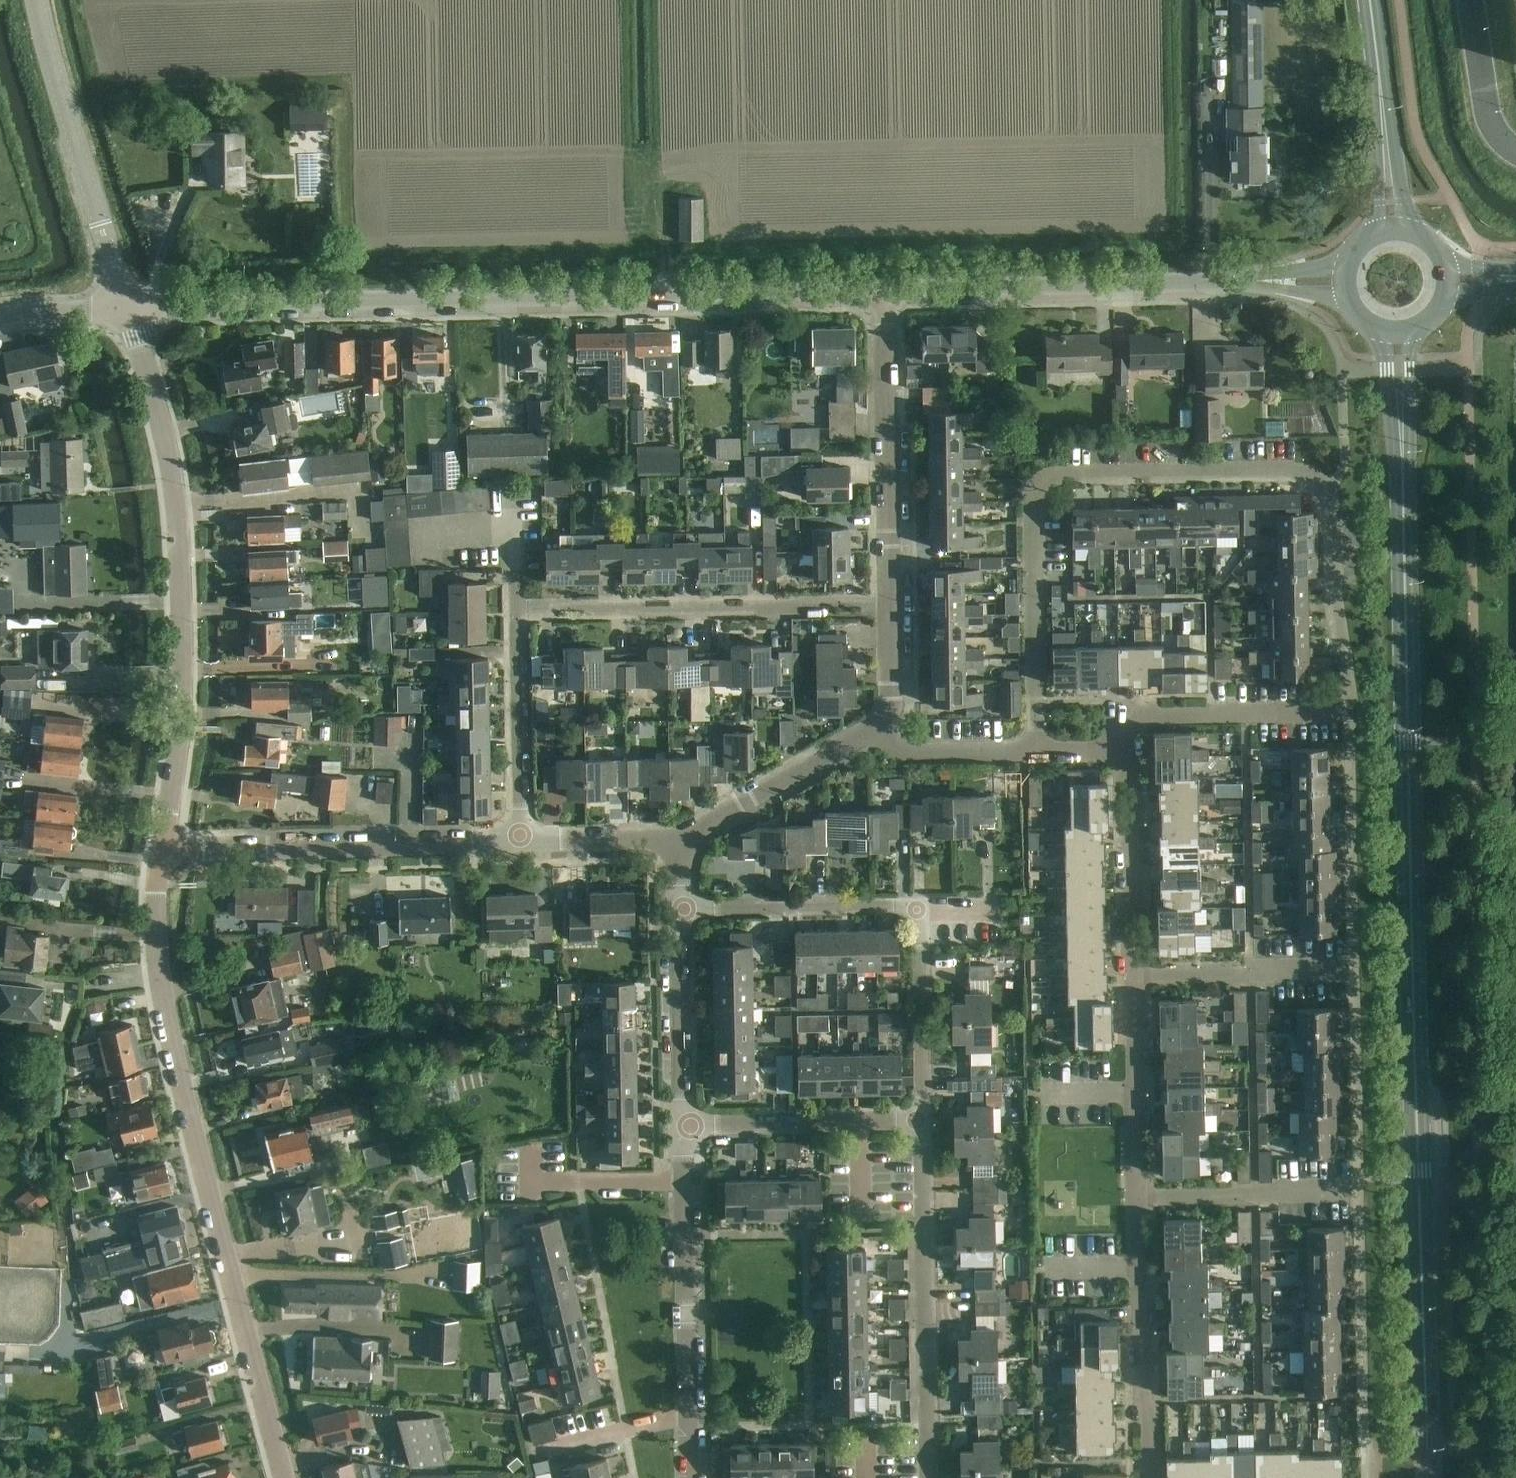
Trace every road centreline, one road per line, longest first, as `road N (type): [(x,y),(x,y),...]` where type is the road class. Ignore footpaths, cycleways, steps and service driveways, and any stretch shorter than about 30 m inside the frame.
road 1 (tertiary): [(1429,1477),(1398,332)]
road 2 (unclassified): [(124,305),(885,290)]
road 3 (unclassified): [(289,1477),(162,991),(155,899),(162,852)]
road 4 (residential): [(1035,751),(1033,478),(1288,474),(1330,489)]
road 5 (unclassified): [(162,852),(180,713),(184,565),(169,466),(124,305)]
road 6 (unclassified): [(885,290),(1345,280)]
road 7 (residential): [(1129,741),(1153,715),(1349,712),(1330,489)]
road 8 (residential): [(516,611),(891,603)]
road 9 (residential): [(932,1477),(924,1119)]
road 10 (unclassified): [(162,852),(515,836)]
road 11 (residential): [(687,1477),(683,1124)]
road 12 (unclassified): [(124,305),(38,0)]
road 13 (residential): [(891,603),(885,290)]
road 14 (residential): [(920,908),(678,911)]
road 15 (residential): [(683,1124),(924,1119)]
road 16 (residential): [(1136,978),(1129,741)]
road 17 (residential): [(678,841),(877,724)]
road 18 (tertiary): [(1391,229),(1370,0)]
road 19 (residential): [(515,836),(516,611)]
road 20 (residential): [(1134,1196),(1348,1195)]
road 21 (residential): [(683,1124),(678,911)]
road 22 (residential): [(1152,1477),(1135,1266)]
road 23 (residential): [(924,1119),(920,908)]
road 24 (residential): [(1136,978),(1341,974)]
road 25 (residential): [(515,836),(678,841)]
road 26 (residential): [(1470,0),(1490,122),(1515,152)]
road 27 (residential): [(1009,751),(906,751),(877,724)]
road 28 (unclassified): [(0,315),(124,305)]
road 29 (residential): [(877,724),(891,689),(891,603)]

